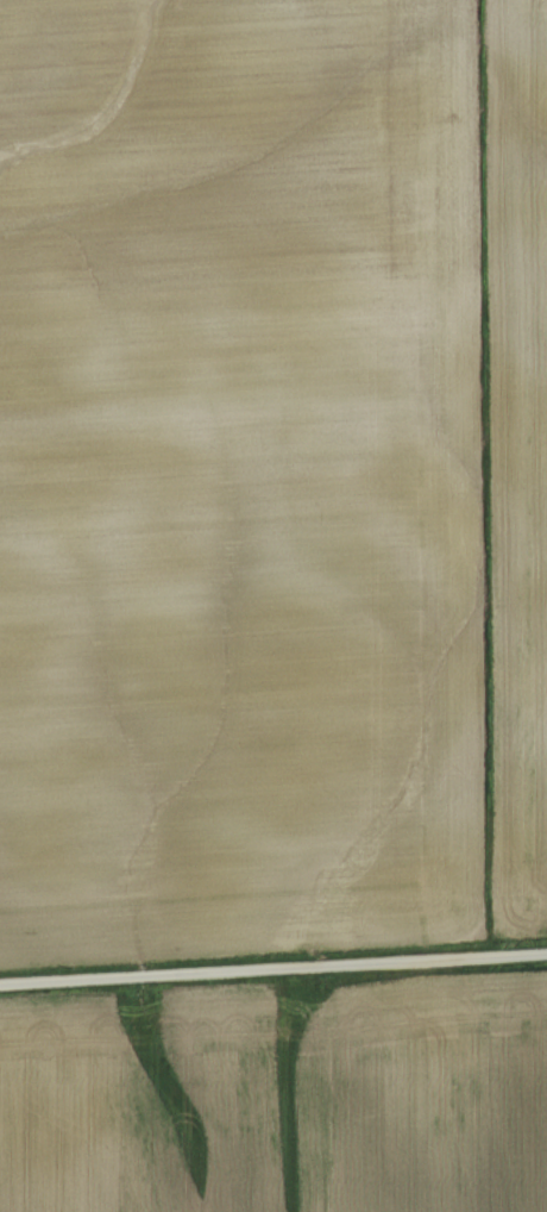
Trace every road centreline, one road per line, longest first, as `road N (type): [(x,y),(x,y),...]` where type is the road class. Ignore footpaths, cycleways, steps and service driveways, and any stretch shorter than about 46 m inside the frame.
road 1 (residential): [(0,985),(546,953)]

